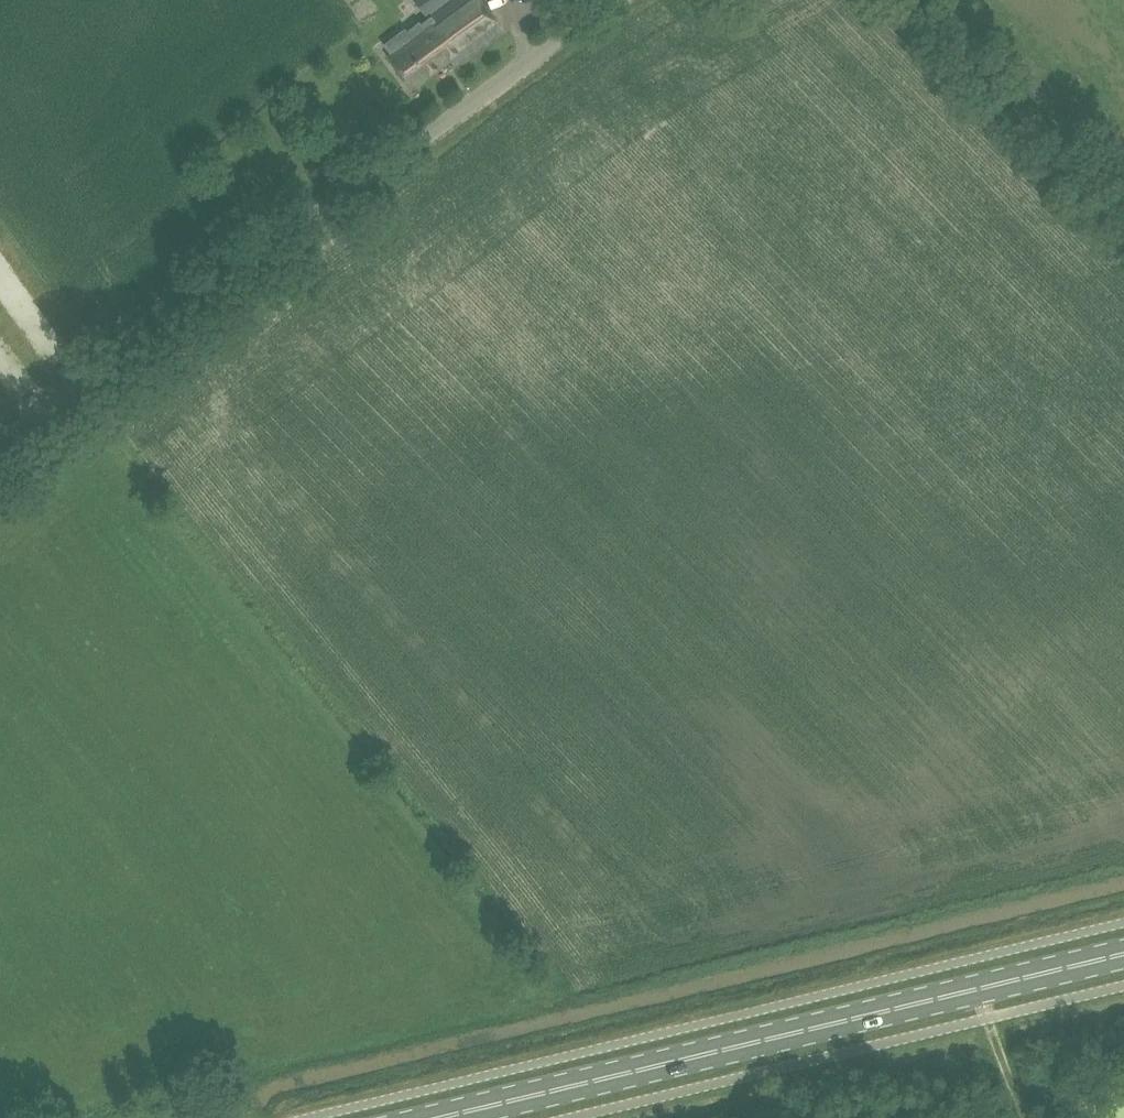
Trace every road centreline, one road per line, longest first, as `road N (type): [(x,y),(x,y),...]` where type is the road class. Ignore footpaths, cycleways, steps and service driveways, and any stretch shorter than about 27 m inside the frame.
road 1 (unclassified): [(0,442),(624,0)]
road 2 (primary): [(468,1117),(1123,963)]

